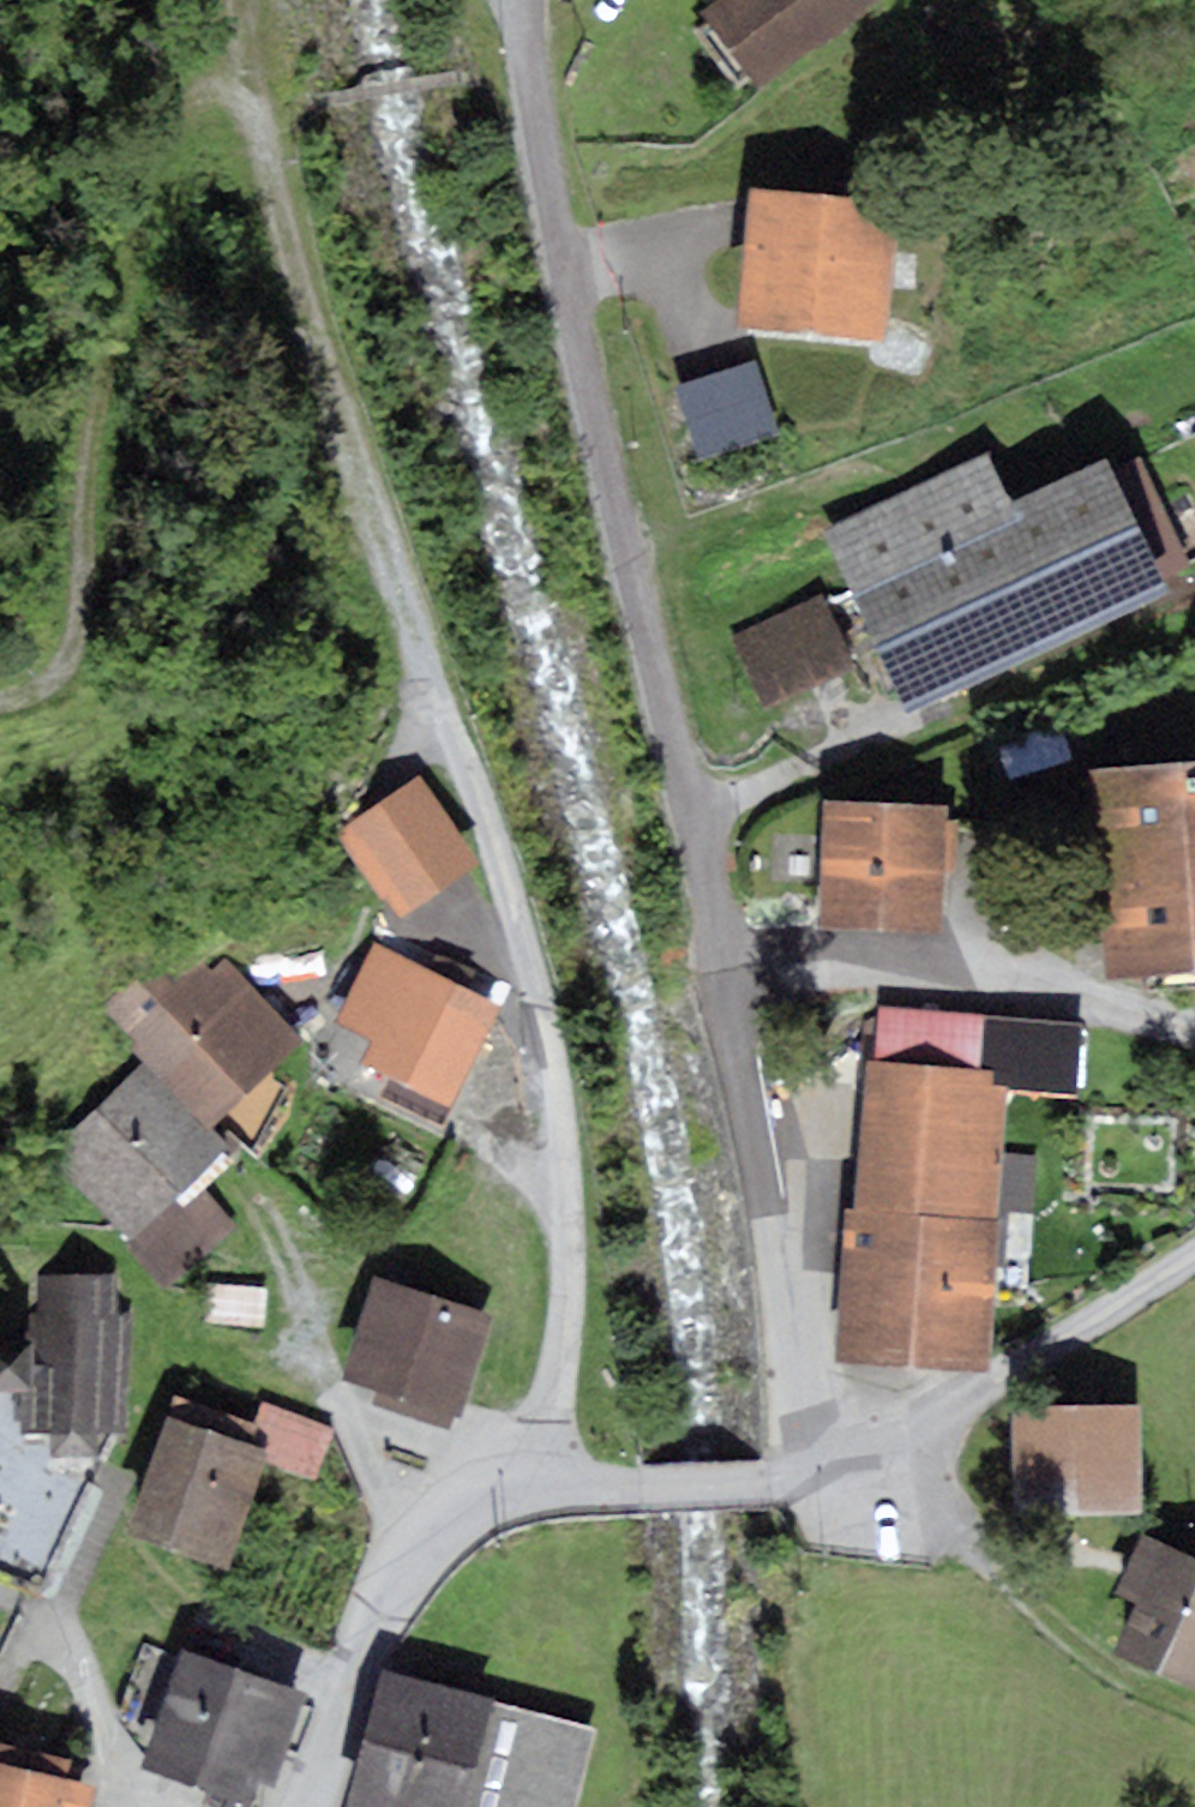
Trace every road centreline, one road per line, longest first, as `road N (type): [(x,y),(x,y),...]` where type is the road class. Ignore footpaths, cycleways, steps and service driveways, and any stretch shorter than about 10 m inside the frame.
road 1 (track): [(537,1494),(561,1347),(567,1218),(543,1020),(329,368),(250,77)]
road 2 (residential): [(728,964),(574,311),(540,119),(530,0)]
road 3 (track): [(250,77),(195,100),(126,304),(97,422),(75,641),(49,680),(0,701)]
road 4 (residential): [(304,1806),(383,1604),(437,1532),(485,1506),(537,1494),(788,1479)]
road 5 (track): [(698,815),(1194,609)]
road 6 (residential): [(788,1479),(768,1247),(728,964)]
road 7 (residential): [(728,964),(957,972),(1194,1029)]
road 8 (residential): [(788,1479),(903,1431),(1194,1256)]
road 9 (track): [(884,1440),(983,1558),(1069,1639),(1145,1691),(1194,1712)]
road 10 (track): [(338,1394),(205,1350),(113,1245),(75,1235),(0,1235)]
road 11 (track): [(338,1394),(285,1250),(230,1172)]
road 12 (track): [(414,1554),(338,1394)]

